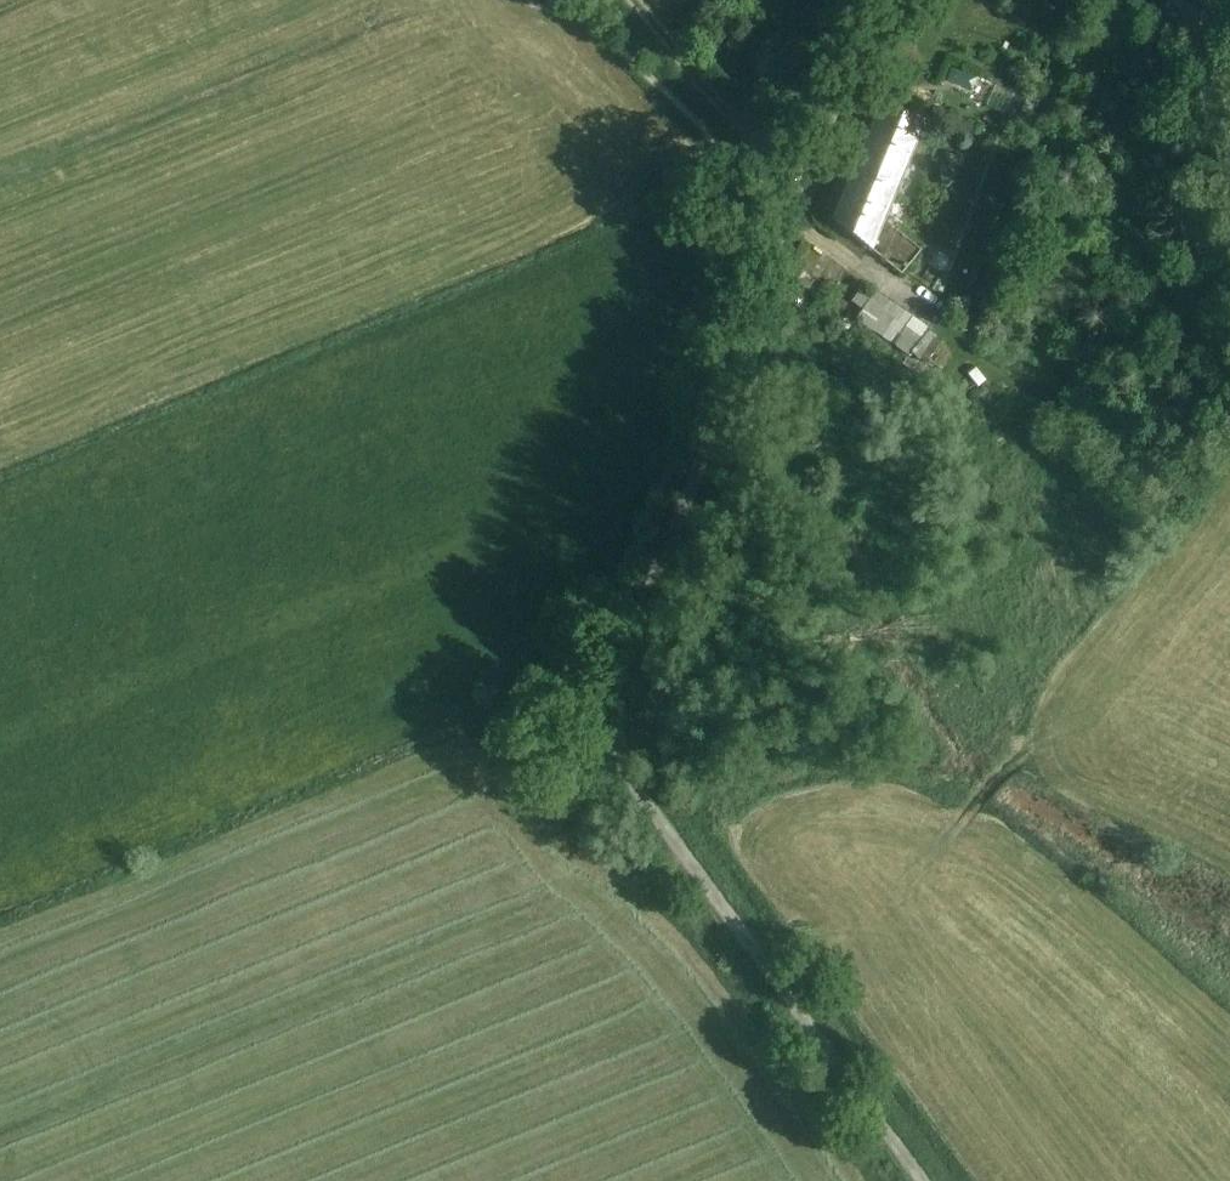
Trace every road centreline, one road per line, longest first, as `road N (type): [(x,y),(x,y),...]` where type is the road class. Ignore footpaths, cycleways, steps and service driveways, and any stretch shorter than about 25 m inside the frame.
road 1 (unclassified): [(924,1180),(633,782),(618,719),(636,620),(888,0)]
road 2 (track): [(634,0),(749,130),(782,138),(835,130)]

